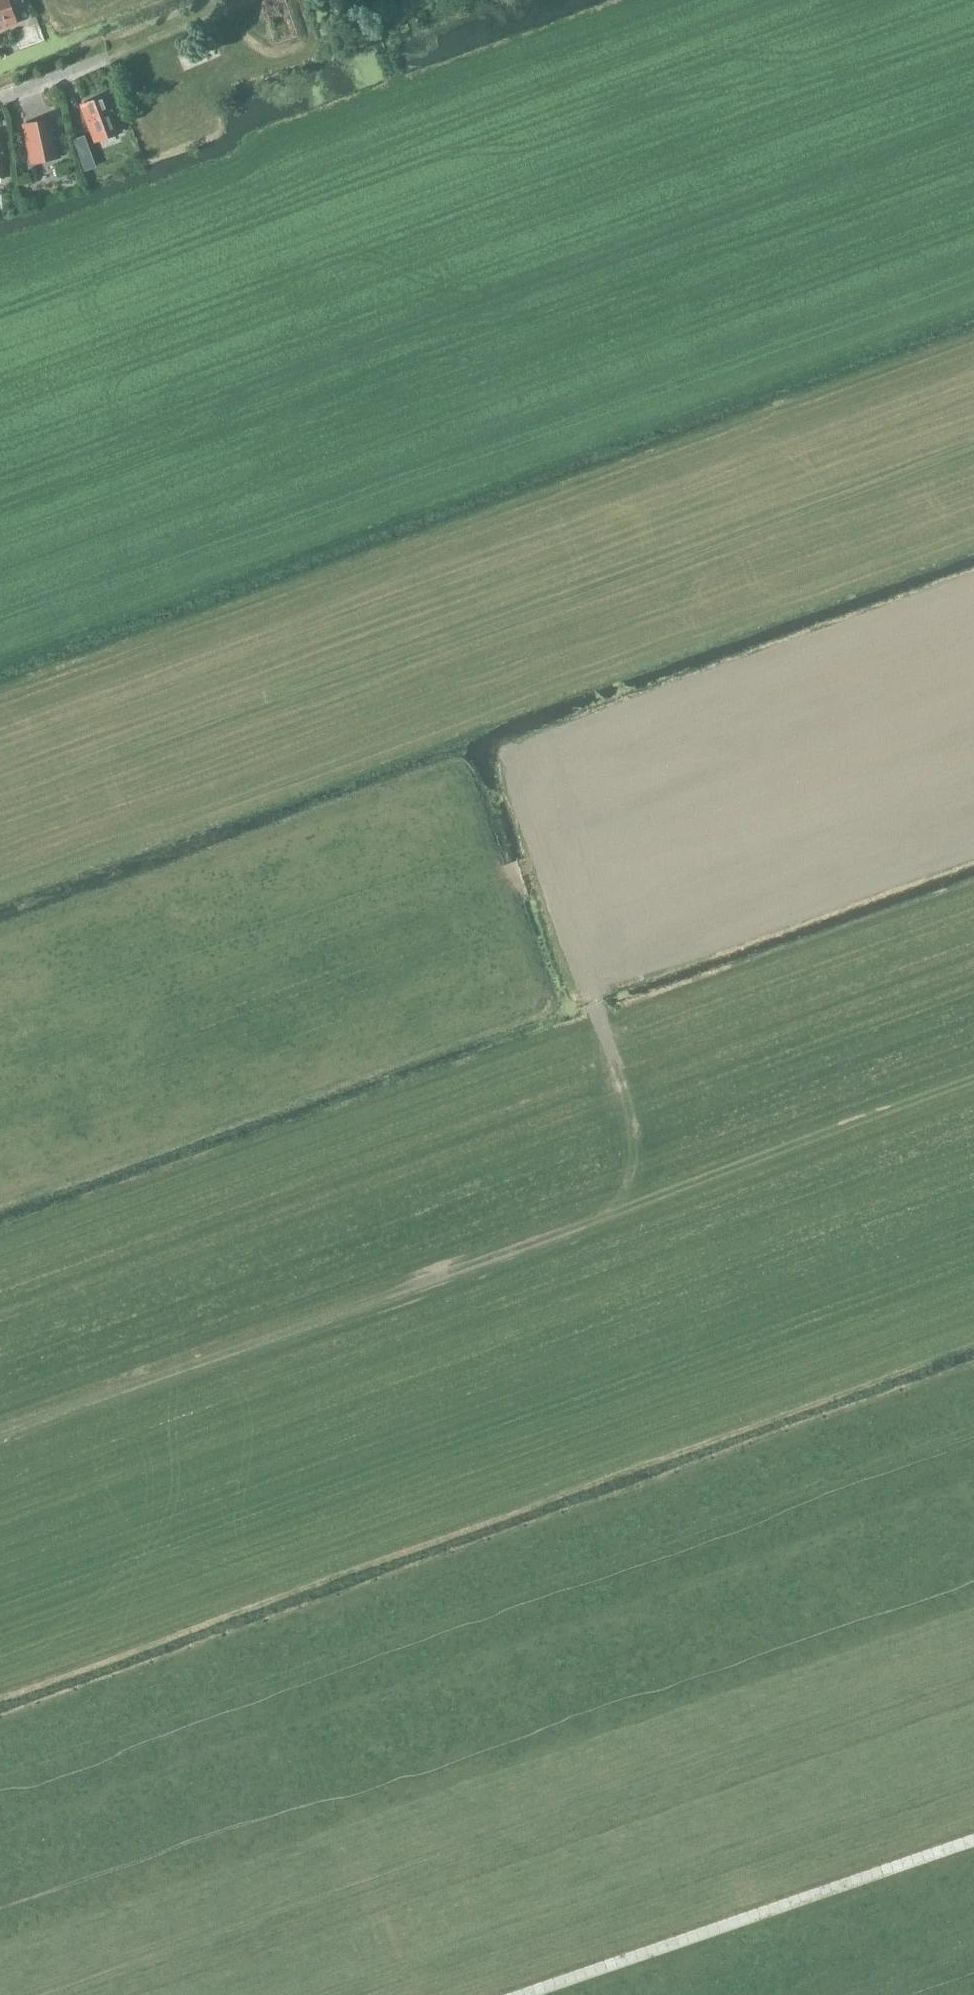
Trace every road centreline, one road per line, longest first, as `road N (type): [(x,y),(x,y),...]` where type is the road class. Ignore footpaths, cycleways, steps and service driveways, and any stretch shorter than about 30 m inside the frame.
road 1 (track): [(789,0),(0,299)]
road 2 (track): [(607,1211),(0,1437)]
road 3 (track): [(590,984),(641,1145),(607,1211),(973,1075)]
road 4 (track): [(973,1842),(535,1994)]

